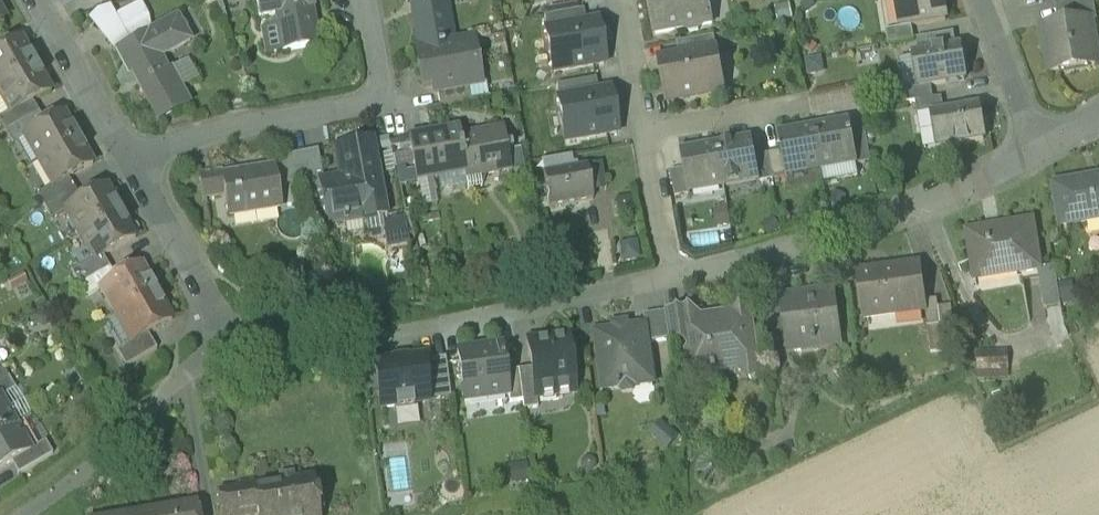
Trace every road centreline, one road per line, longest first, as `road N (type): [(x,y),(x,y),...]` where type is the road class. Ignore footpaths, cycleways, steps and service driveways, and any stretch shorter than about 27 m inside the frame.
road 1 (residential): [(134,169),(223,132),(380,100),(357,0)]
road 2 (residential): [(360,337),(676,278)]
road 3 (residential): [(676,278),(824,239),(965,186)]
road 4 (residential): [(623,0),(676,278)]
road 5 (residential): [(40,0),(134,169)]
road 6 (residential): [(134,169),(231,335)]
road 7 (residential): [(1039,150),(982,0)]
road 8 (residential): [(231,335),(360,337)]

